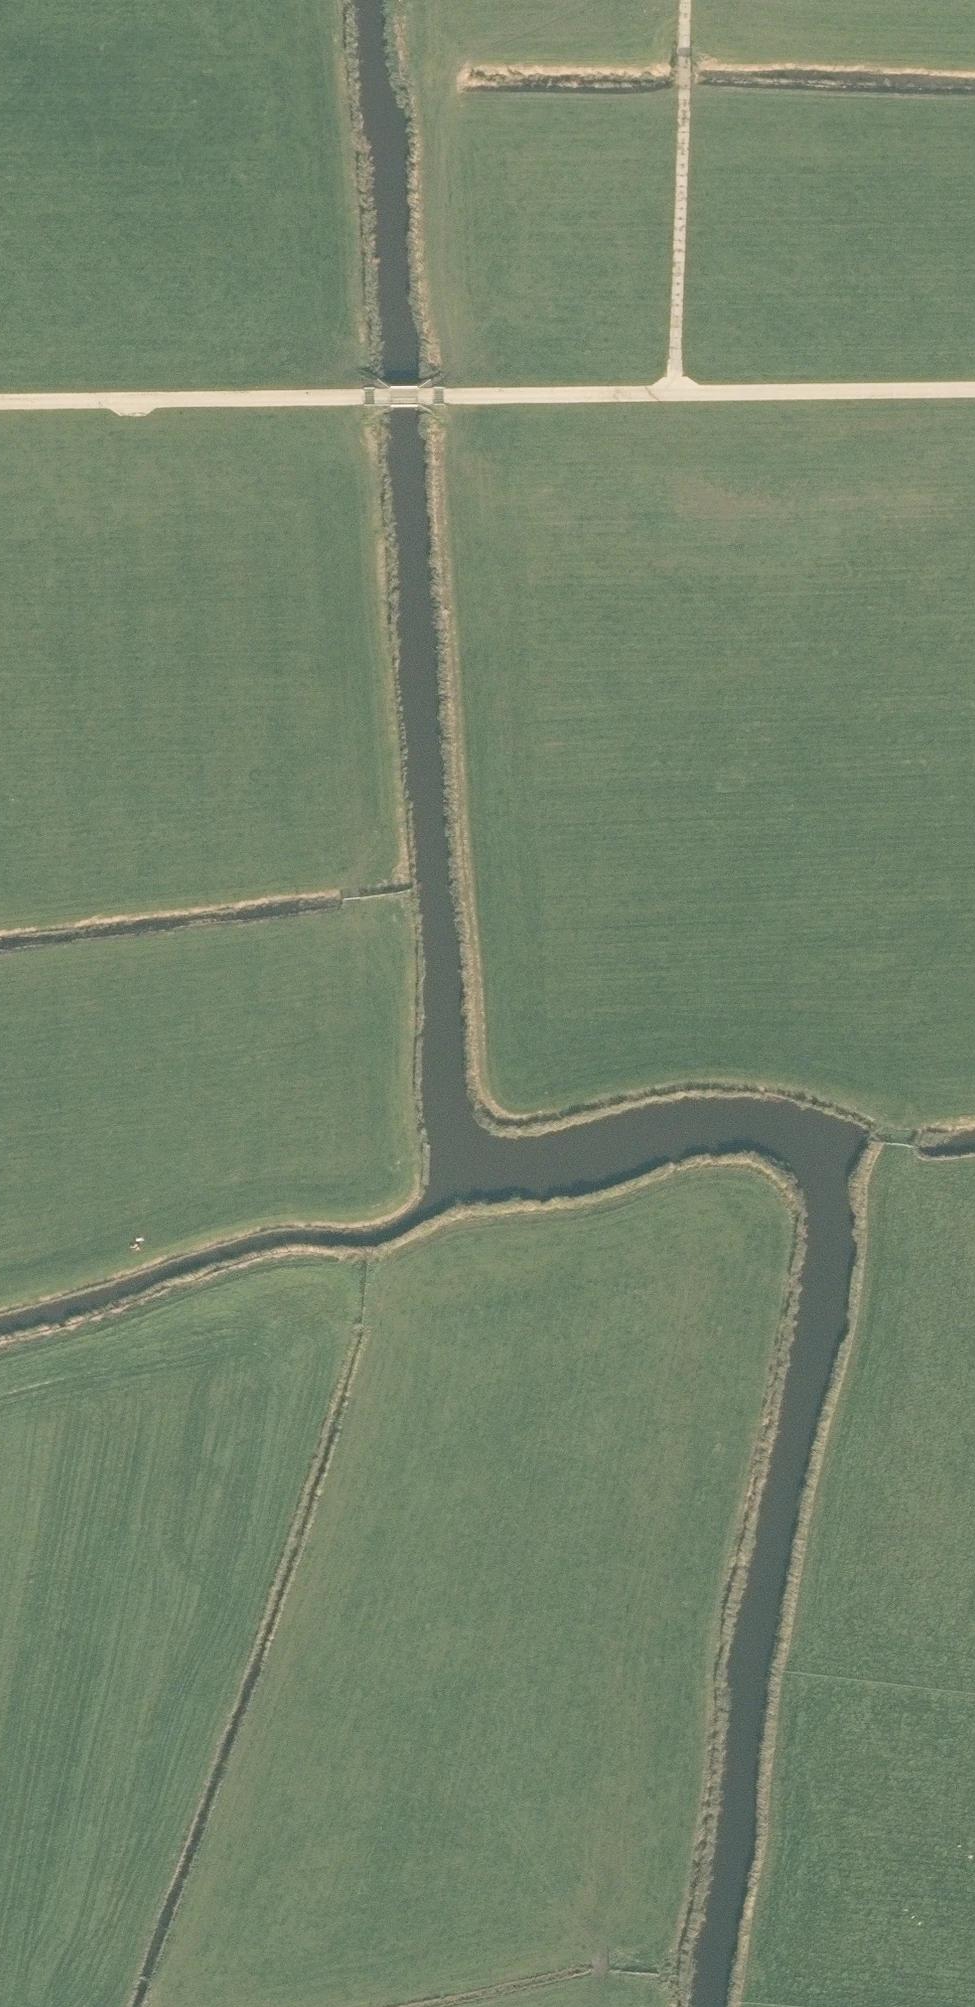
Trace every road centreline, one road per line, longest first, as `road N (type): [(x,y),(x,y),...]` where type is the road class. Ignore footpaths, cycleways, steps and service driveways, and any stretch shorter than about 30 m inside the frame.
road 1 (track): [(674,392),(687,0)]

